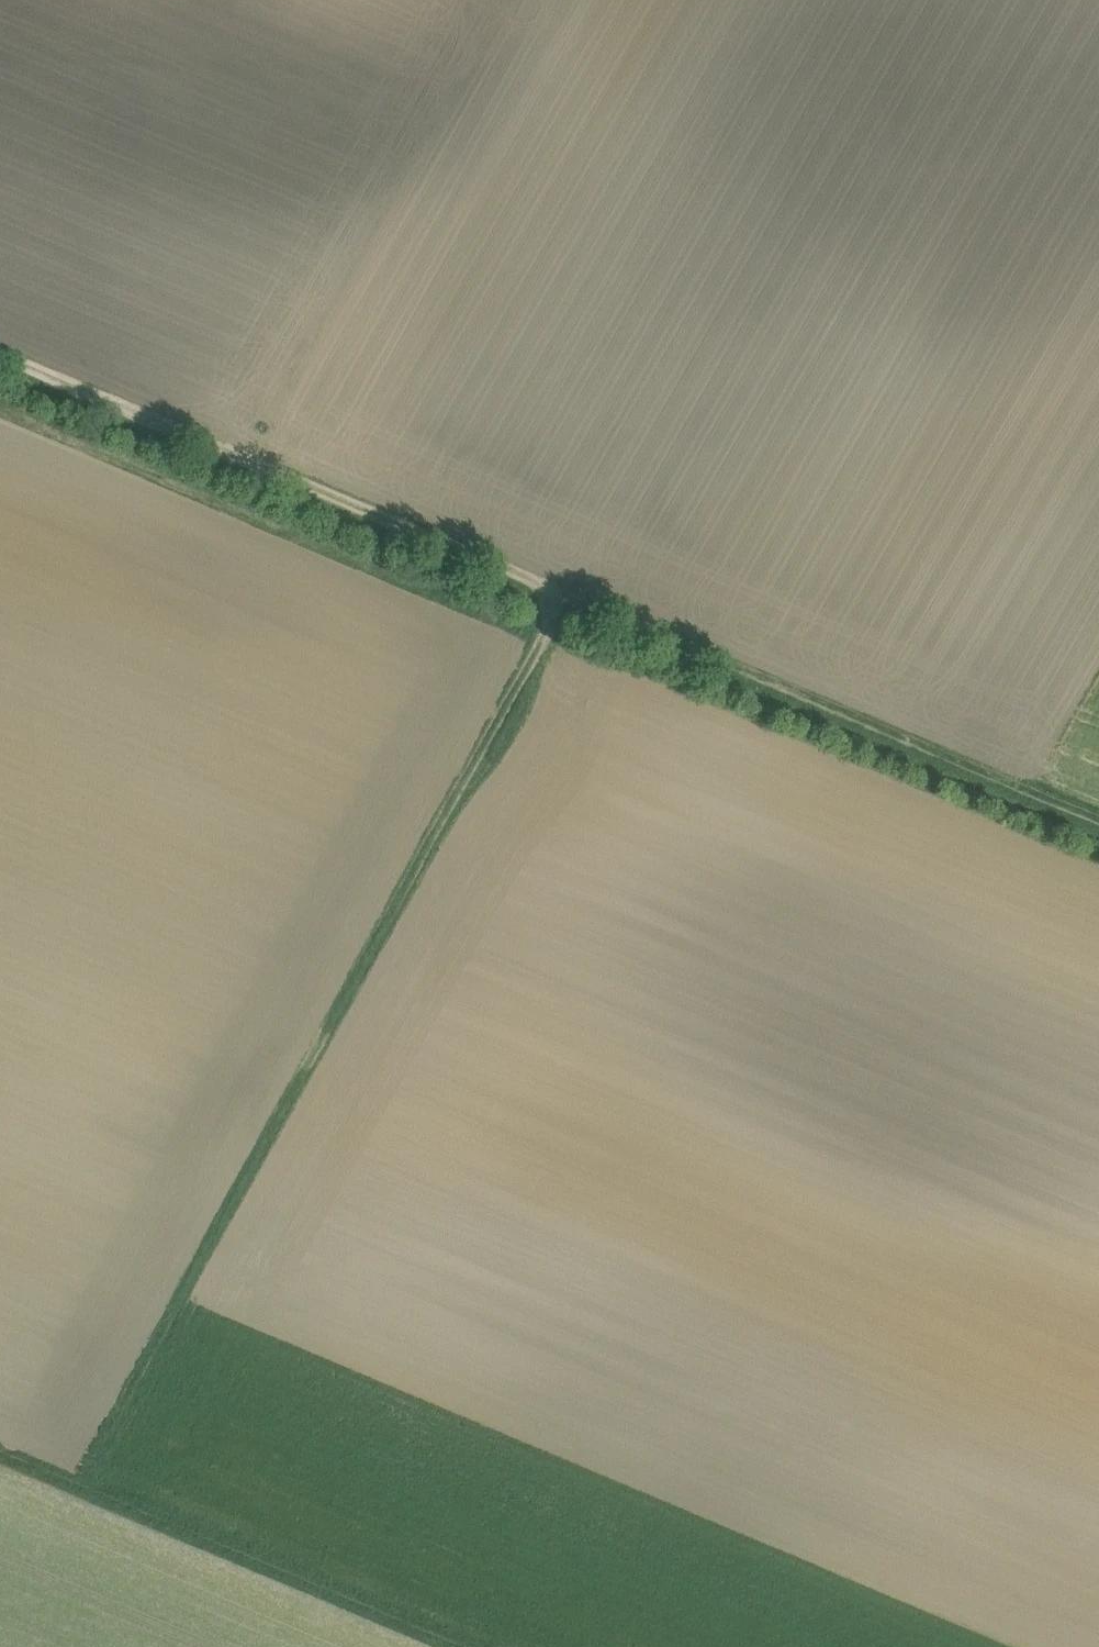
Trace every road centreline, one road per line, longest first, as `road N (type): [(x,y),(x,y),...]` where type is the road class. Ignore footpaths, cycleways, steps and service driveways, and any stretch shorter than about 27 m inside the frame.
road 1 (track): [(1098,817),(0,357)]

